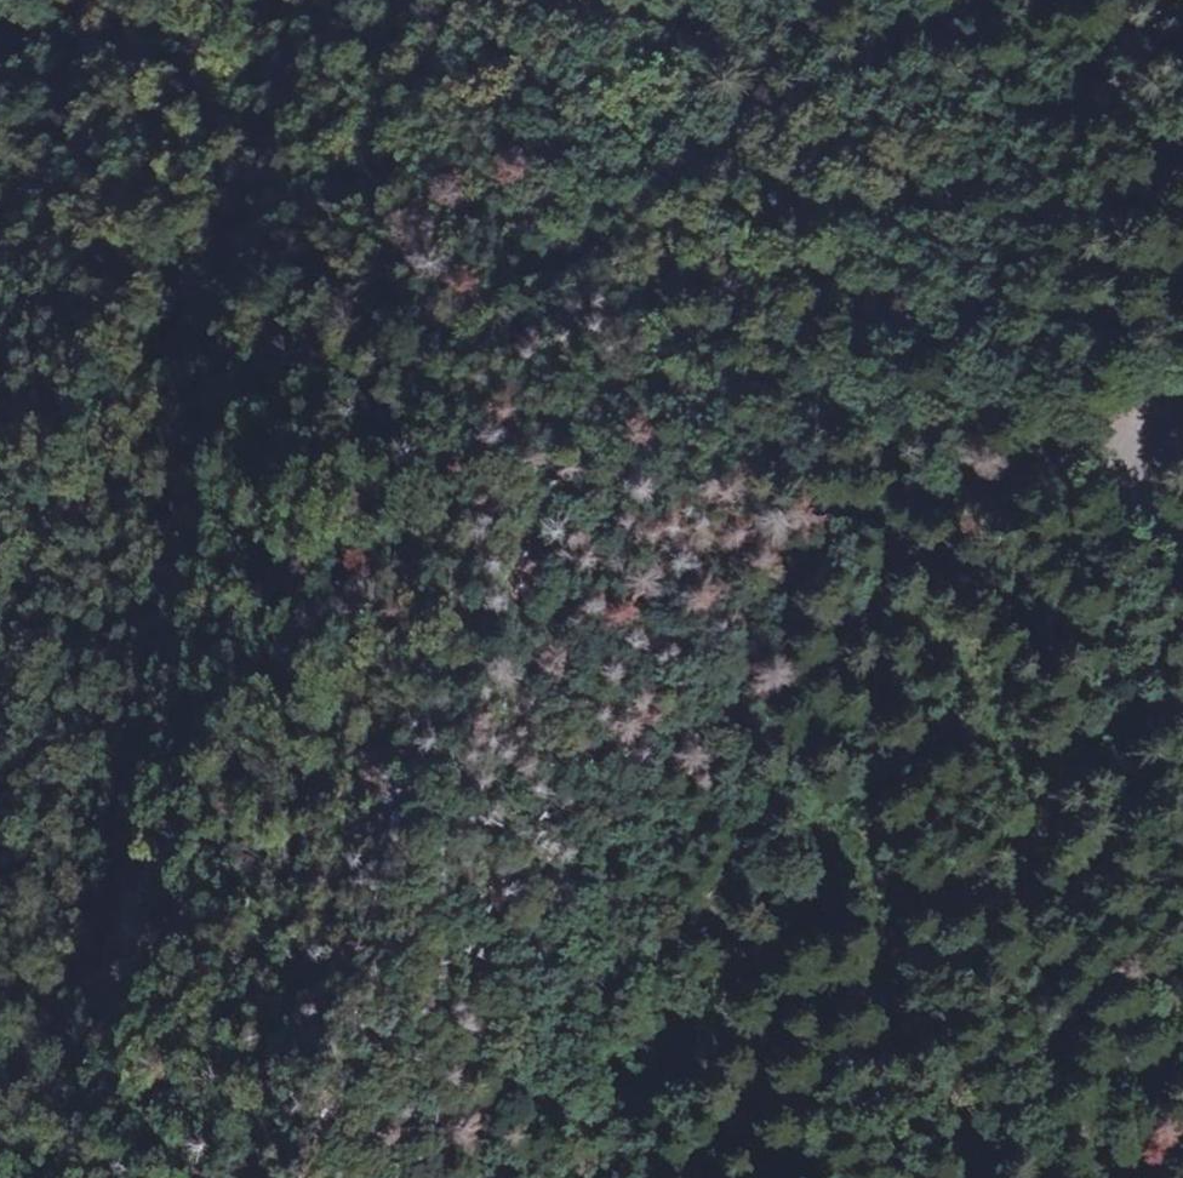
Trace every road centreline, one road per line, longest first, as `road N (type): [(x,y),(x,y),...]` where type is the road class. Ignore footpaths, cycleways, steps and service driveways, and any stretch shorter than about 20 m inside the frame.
road 1 (track): [(829,1177),(701,1034),(719,984),(938,822),(1022,771),(1182,715)]
road 2 (tertiary): [(1182,399),(1123,412),(1109,430),(1108,452),(1131,490),(1182,524)]

